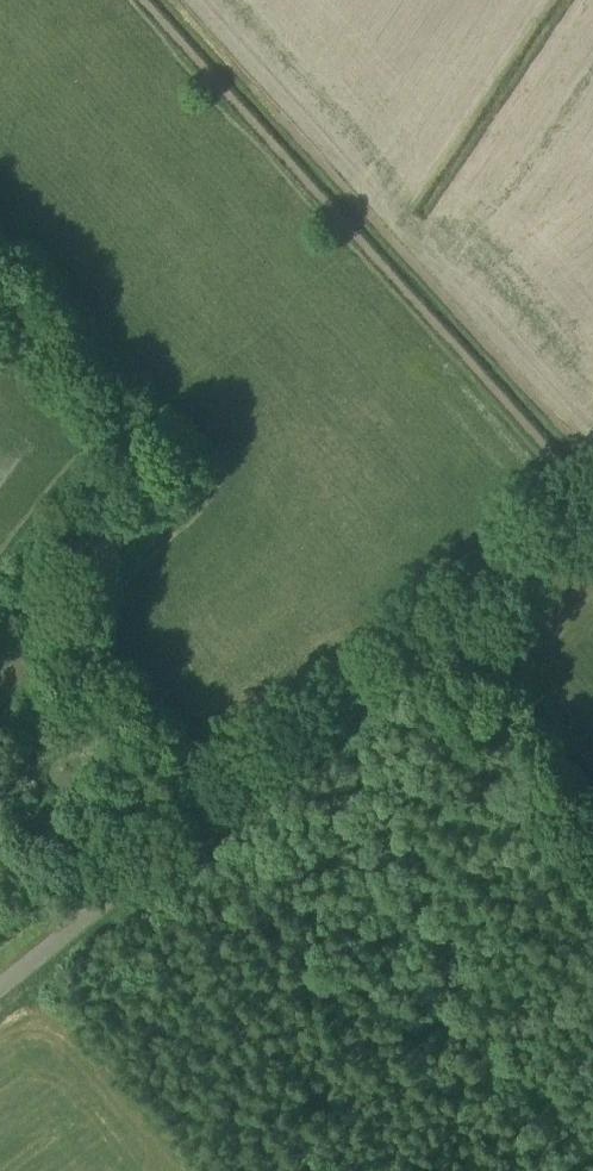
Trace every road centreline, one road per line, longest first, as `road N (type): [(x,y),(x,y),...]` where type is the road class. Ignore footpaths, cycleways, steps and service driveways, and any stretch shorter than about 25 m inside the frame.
road 1 (unclassified): [(0,990),(592,508)]

